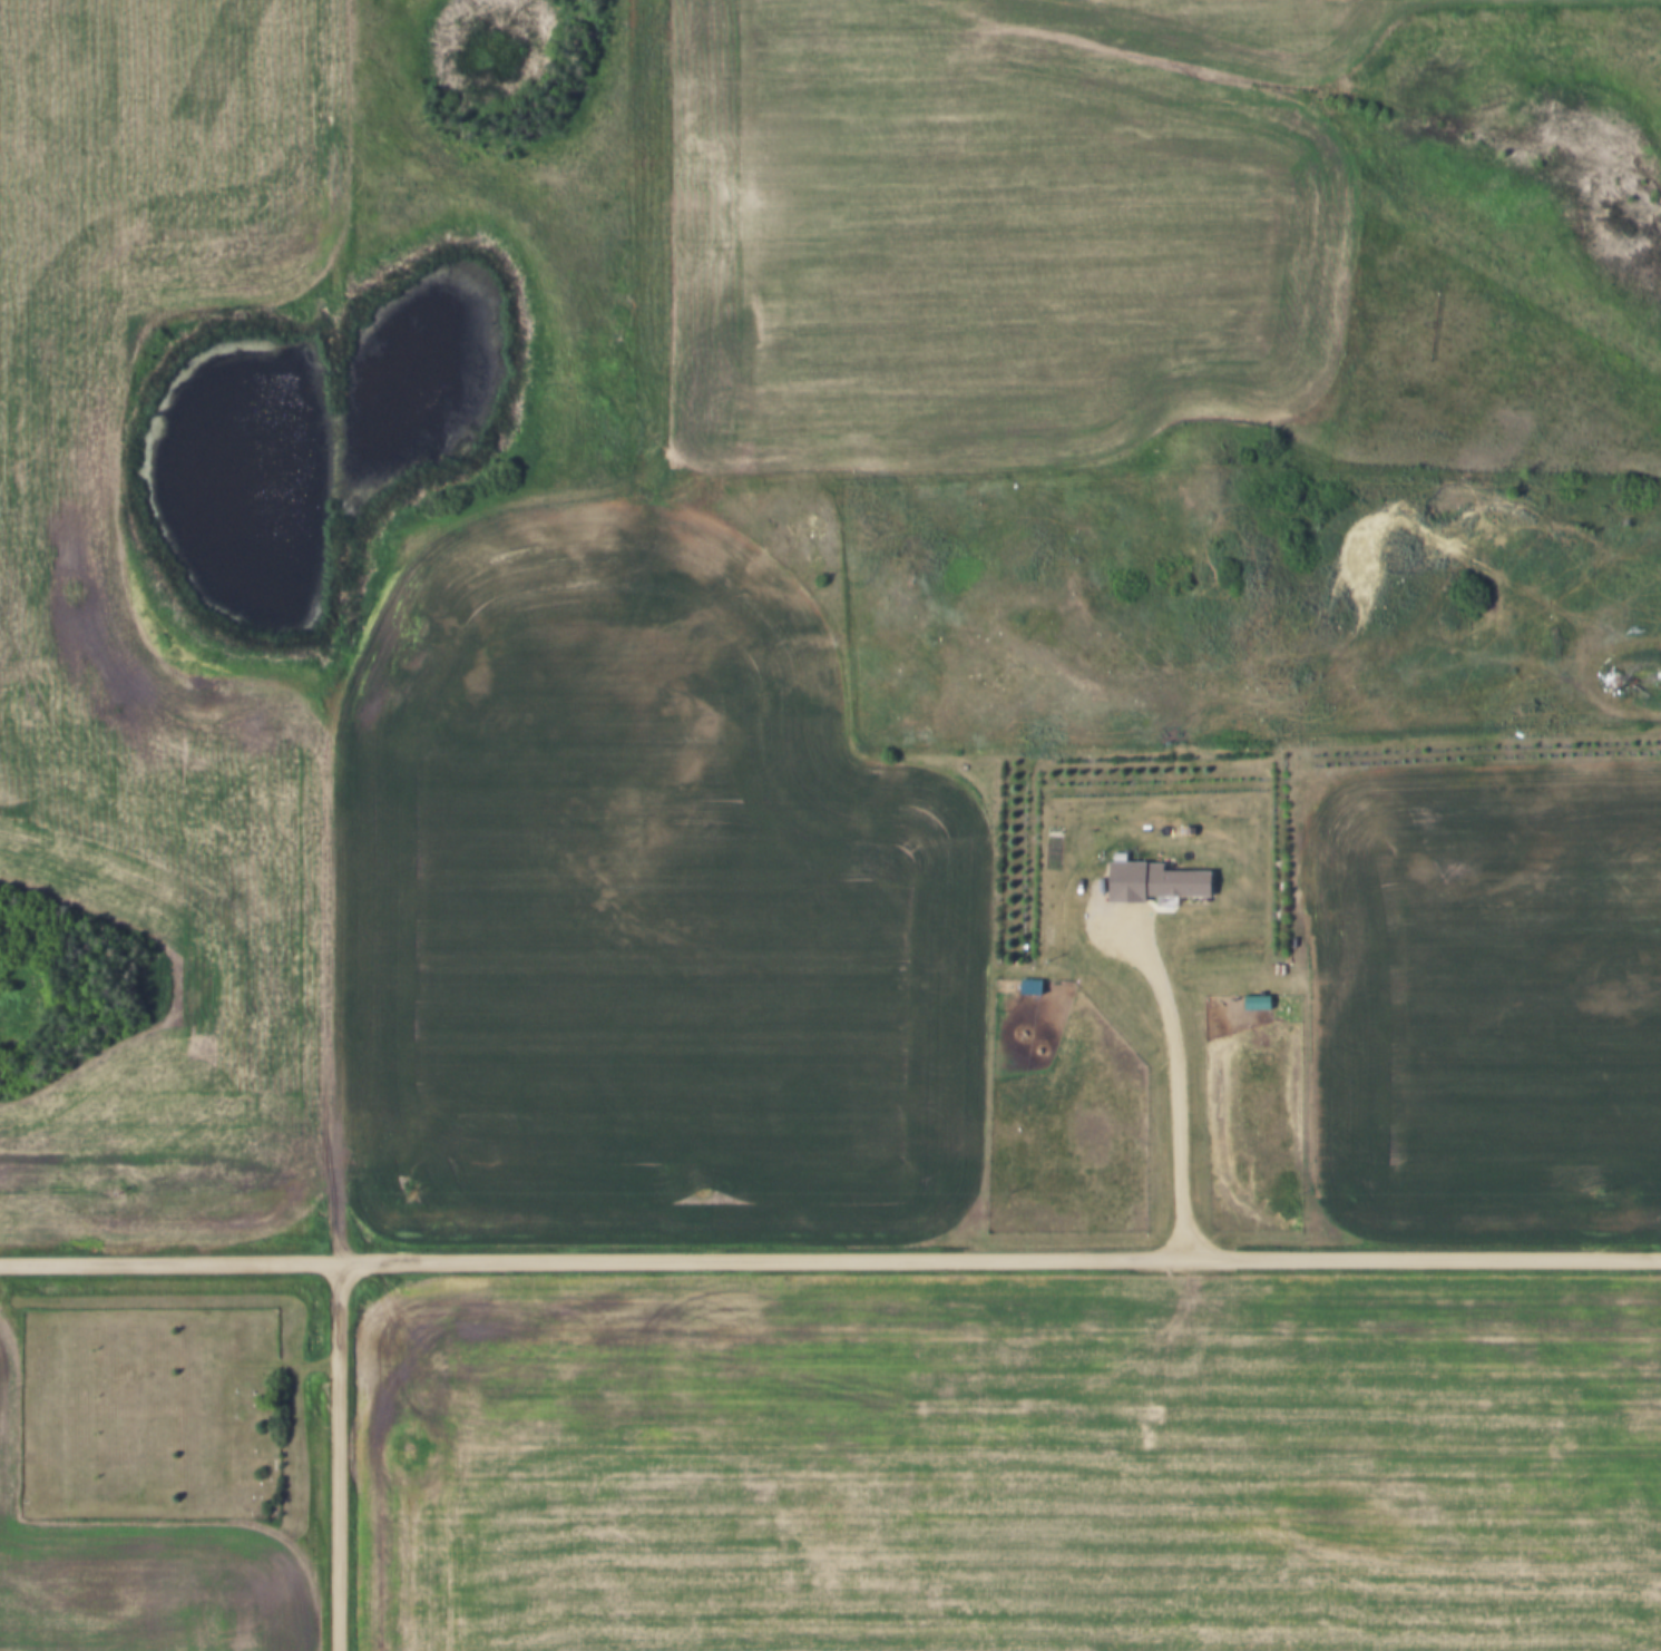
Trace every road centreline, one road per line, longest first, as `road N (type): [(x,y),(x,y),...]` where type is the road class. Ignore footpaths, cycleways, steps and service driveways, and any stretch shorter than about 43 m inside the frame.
road 1 (residential): [(0,1260),(1660,1255)]
road 2 (track): [(340,1258),(327,0)]
road 3 (residential): [(339,1650),(340,1258)]

